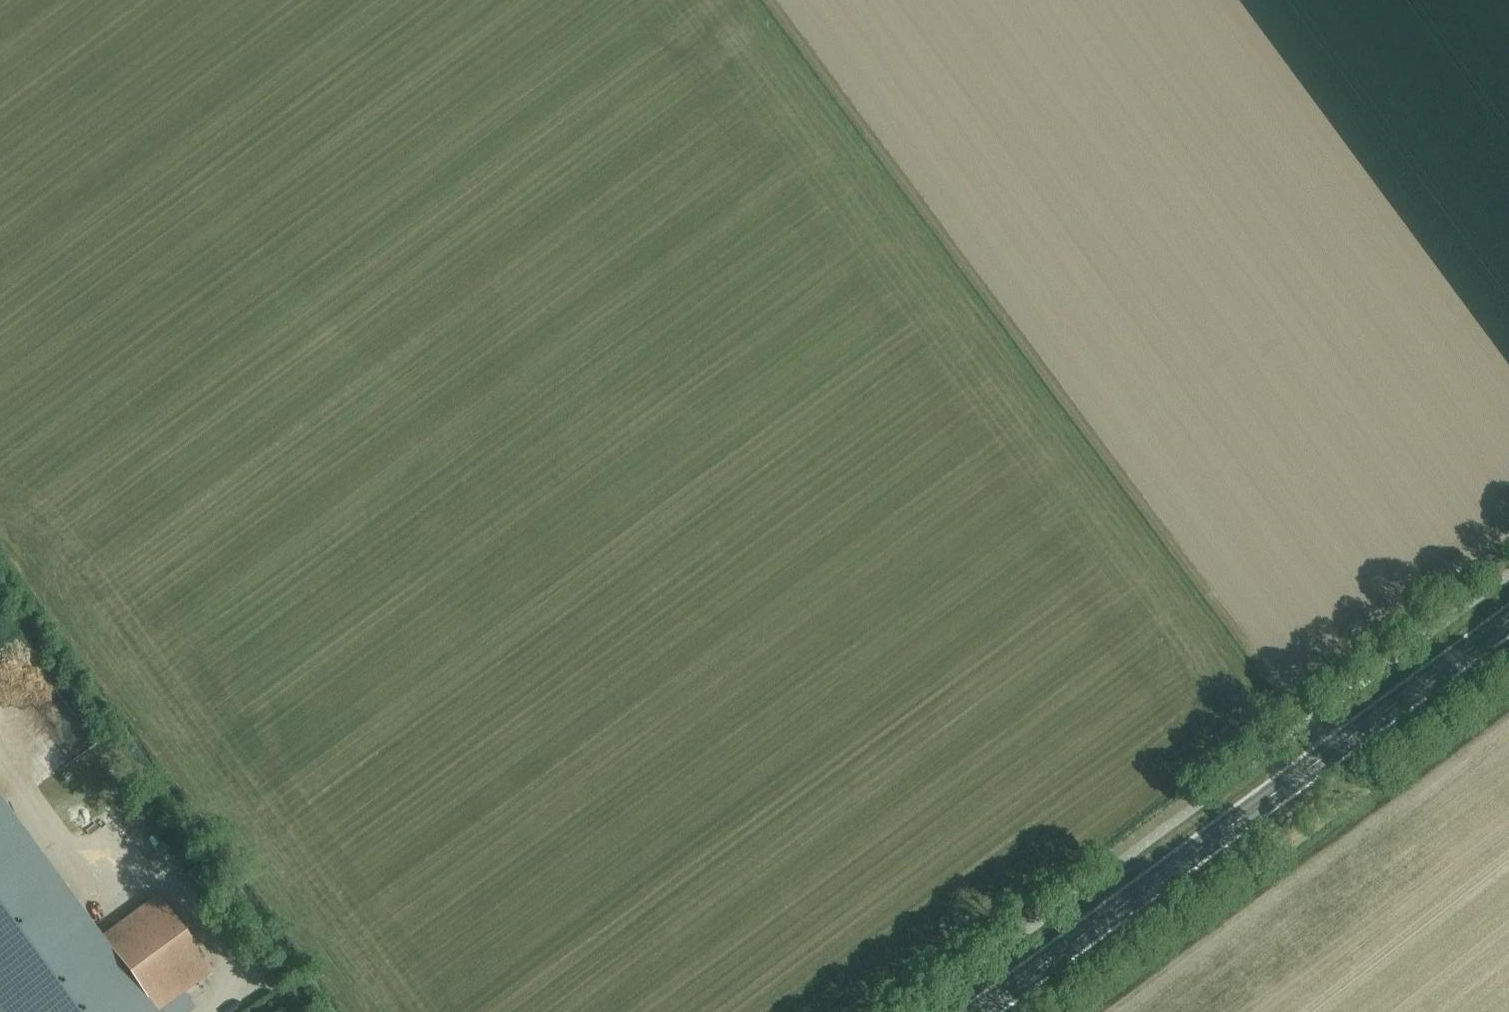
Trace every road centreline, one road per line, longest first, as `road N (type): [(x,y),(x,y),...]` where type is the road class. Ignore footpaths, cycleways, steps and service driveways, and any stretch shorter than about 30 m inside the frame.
road 1 (secondary): [(981,1011),(1508,624)]

